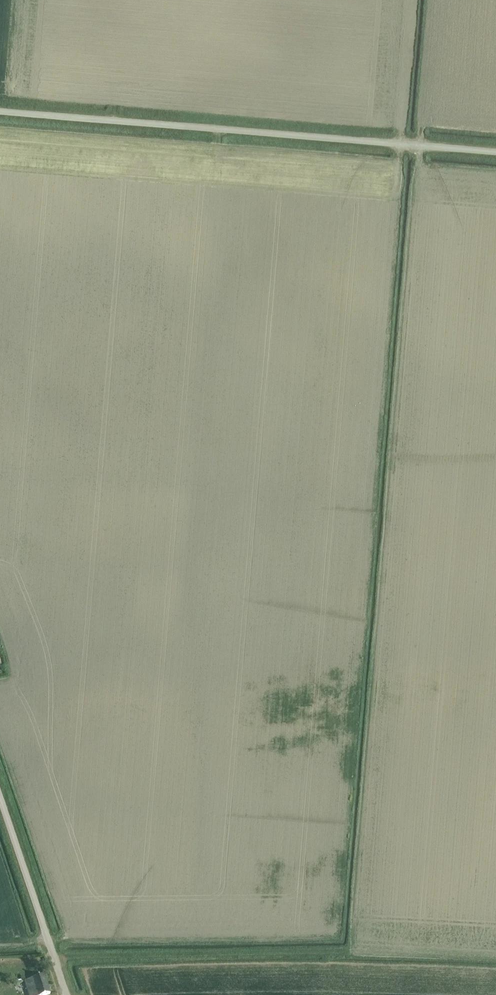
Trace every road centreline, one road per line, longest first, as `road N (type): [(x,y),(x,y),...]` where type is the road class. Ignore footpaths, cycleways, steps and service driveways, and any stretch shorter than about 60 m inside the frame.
road 1 (unclassified): [(0,112),(495,152)]
road 2 (unclassified): [(65,994),(0,798)]

